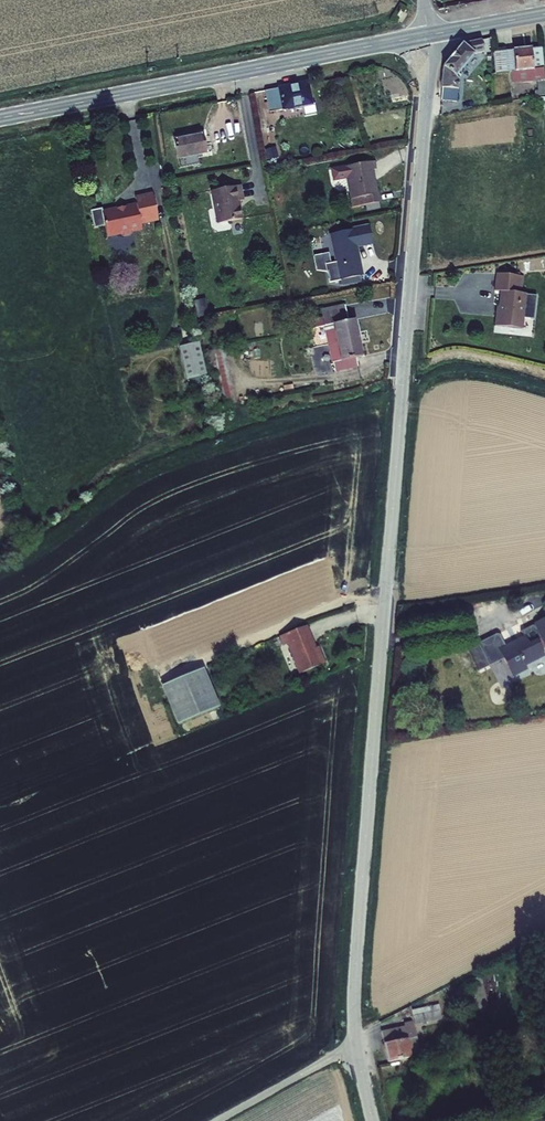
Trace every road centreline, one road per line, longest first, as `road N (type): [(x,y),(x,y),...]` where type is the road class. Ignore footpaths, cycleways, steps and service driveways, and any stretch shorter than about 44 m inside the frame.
road 1 (tertiary): [(428,35),(354,985),(373,1120)]
road 2 (tertiary): [(428,35),(0,119)]

